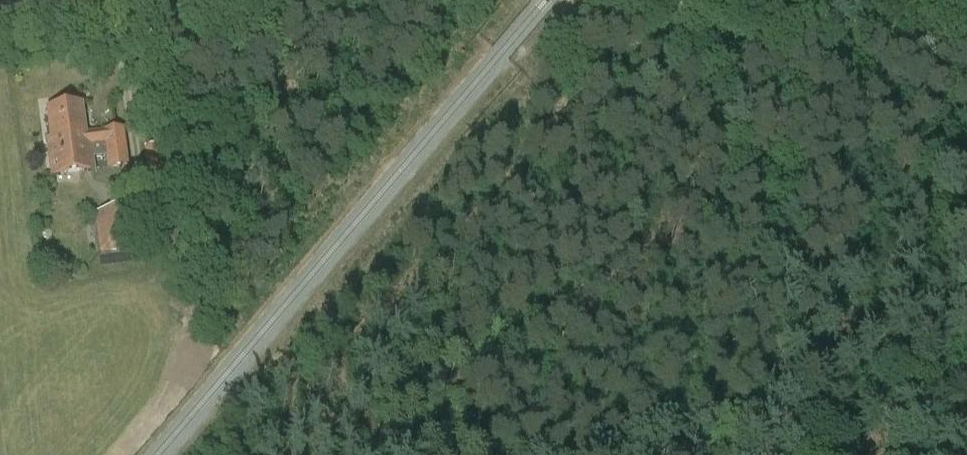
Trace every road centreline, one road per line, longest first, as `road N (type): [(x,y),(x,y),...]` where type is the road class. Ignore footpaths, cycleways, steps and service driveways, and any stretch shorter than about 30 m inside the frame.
road 1 (track): [(298,0),(0,41)]
road 2 (track): [(966,37),(673,0)]

